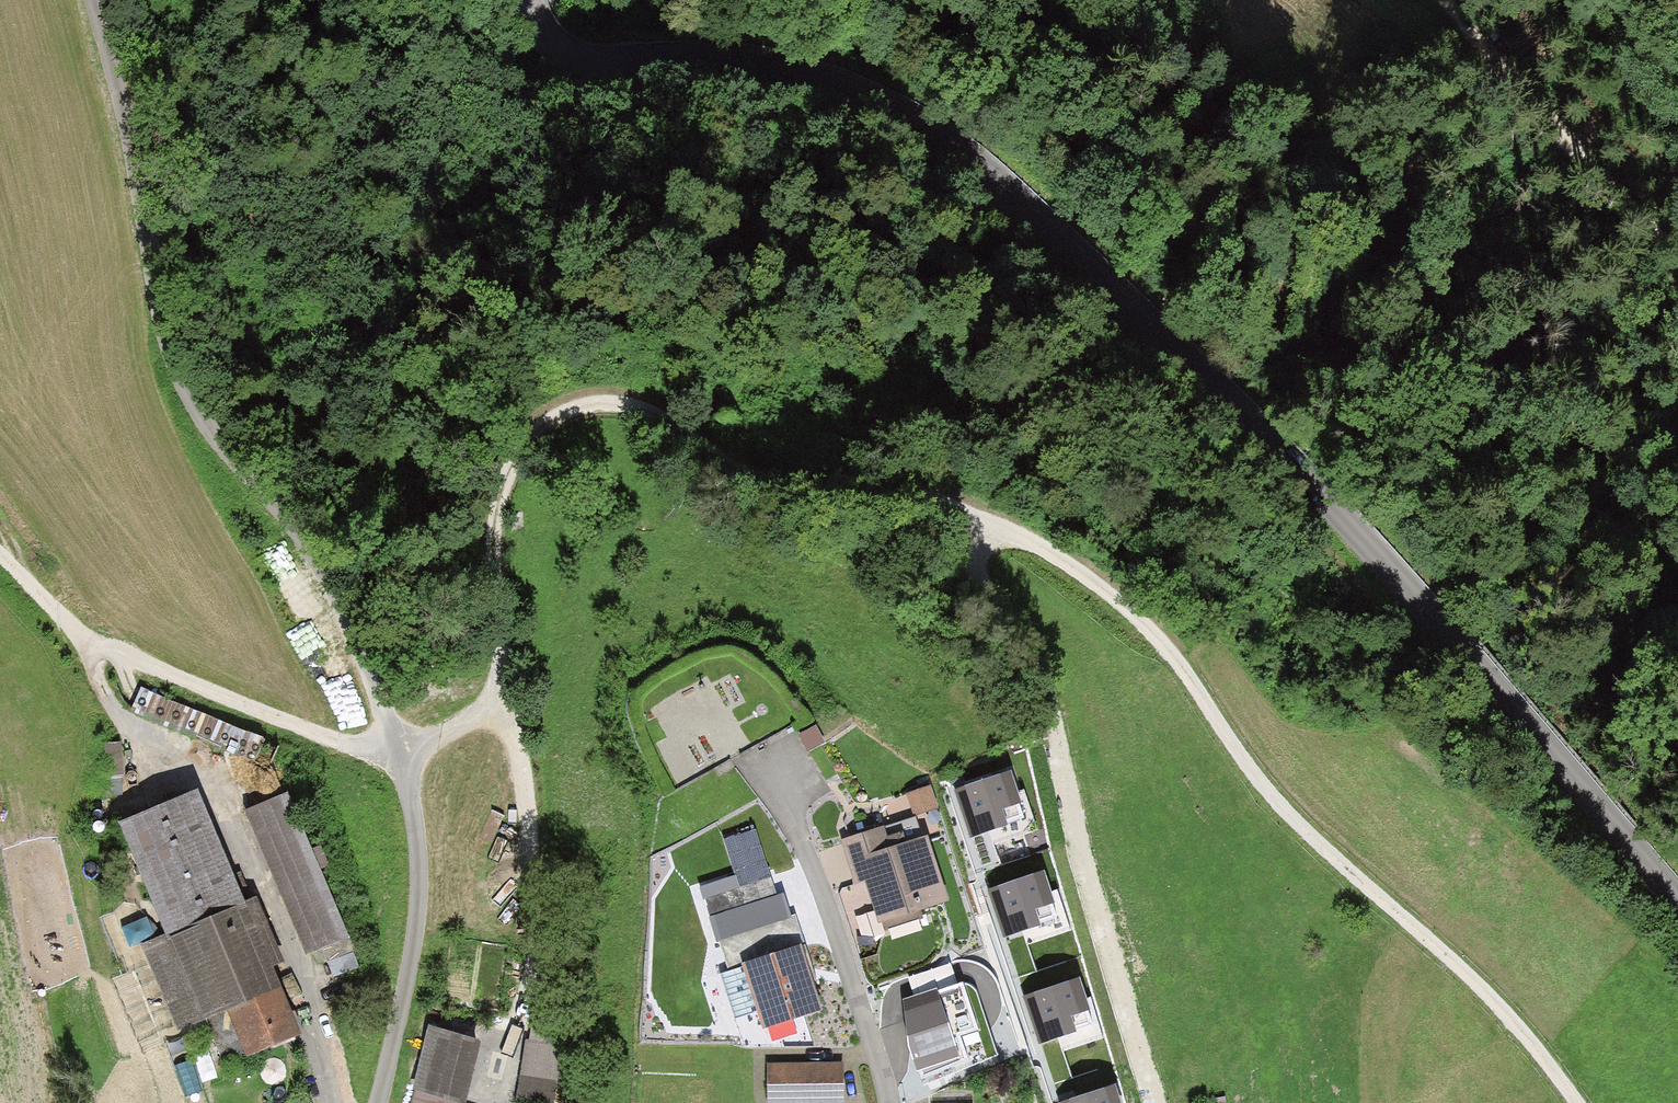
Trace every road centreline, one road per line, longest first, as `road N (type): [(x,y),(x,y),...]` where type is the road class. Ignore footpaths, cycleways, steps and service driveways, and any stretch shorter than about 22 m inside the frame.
road 1 (track): [(1579,1102),(1476,981),(1282,806),(1138,616),(1088,574),(975,511),(737,465),(662,412),(614,396),(570,401),(539,422),(498,501),(508,658),(470,715),(392,754),(321,736),(103,650),(0,559)]
road 2 (tertiary): [(527,0),(543,36),(575,62),(698,54),(781,65),(862,93),(948,137),(1139,308),(1310,483),(1677,899)]
road 3 (unclassified): [(90,0),(174,361),(203,423),(296,536),(332,598),(415,819),(415,936),(372,1102)]
road 4 (track): [(523,1034),(542,938),(541,863),(531,754),(508,658)]
road 5 (track): [(1677,269),(1597,190),(1444,0)]
road 6 (unclassified): [(776,780),(889,1102)]

